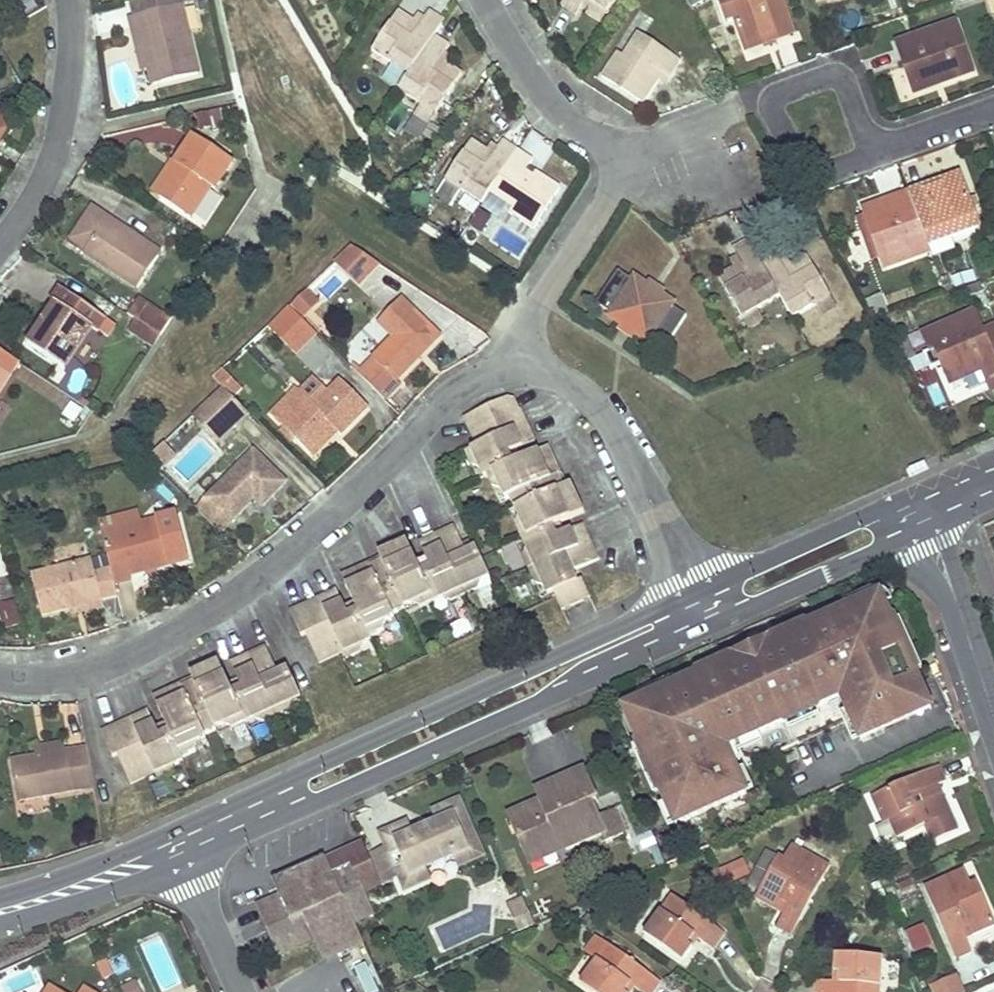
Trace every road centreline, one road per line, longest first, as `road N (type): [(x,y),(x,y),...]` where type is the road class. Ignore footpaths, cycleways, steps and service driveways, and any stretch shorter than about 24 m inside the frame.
road 1 (residential): [(0,679),(78,677),(204,615),(330,518),(465,384),(520,360)]
road 2 (tertiary): [(295,792),(350,787),(705,619)]
road 3 (tertiary): [(693,596),(341,754),(295,792)]
road 4 (residential): [(520,360),(579,387),(597,405),(693,596)]
road 5 (residential): [(70,0),(62,131),(46,177),(0,241)]
road 6 (residential): [(873,152),(840,76),(771,99),(802,165),(809,175),(823,173)]
road 7 (tertiary): [(913,496),(693,596)]
road 8 (tertiary): [(705,619),(752,608),(928,531)]
road 9 (residential): [(520,360),(540,298),(627,158)]
road 10 (residential): [(627,158),(564,119),(485,0)]
road 11 (residential): [(928,531),(993,718)]
road 12 (tertiary): [(0,911),(181,845)]
road 13 (residential): [(181,845),(245,991)]
road 14 (residential): [(873,152),(993,109)]
road 15 (tertiary): [(181,845),(295,792)]
road 16 (residential): [(627,158),(737,109)]

